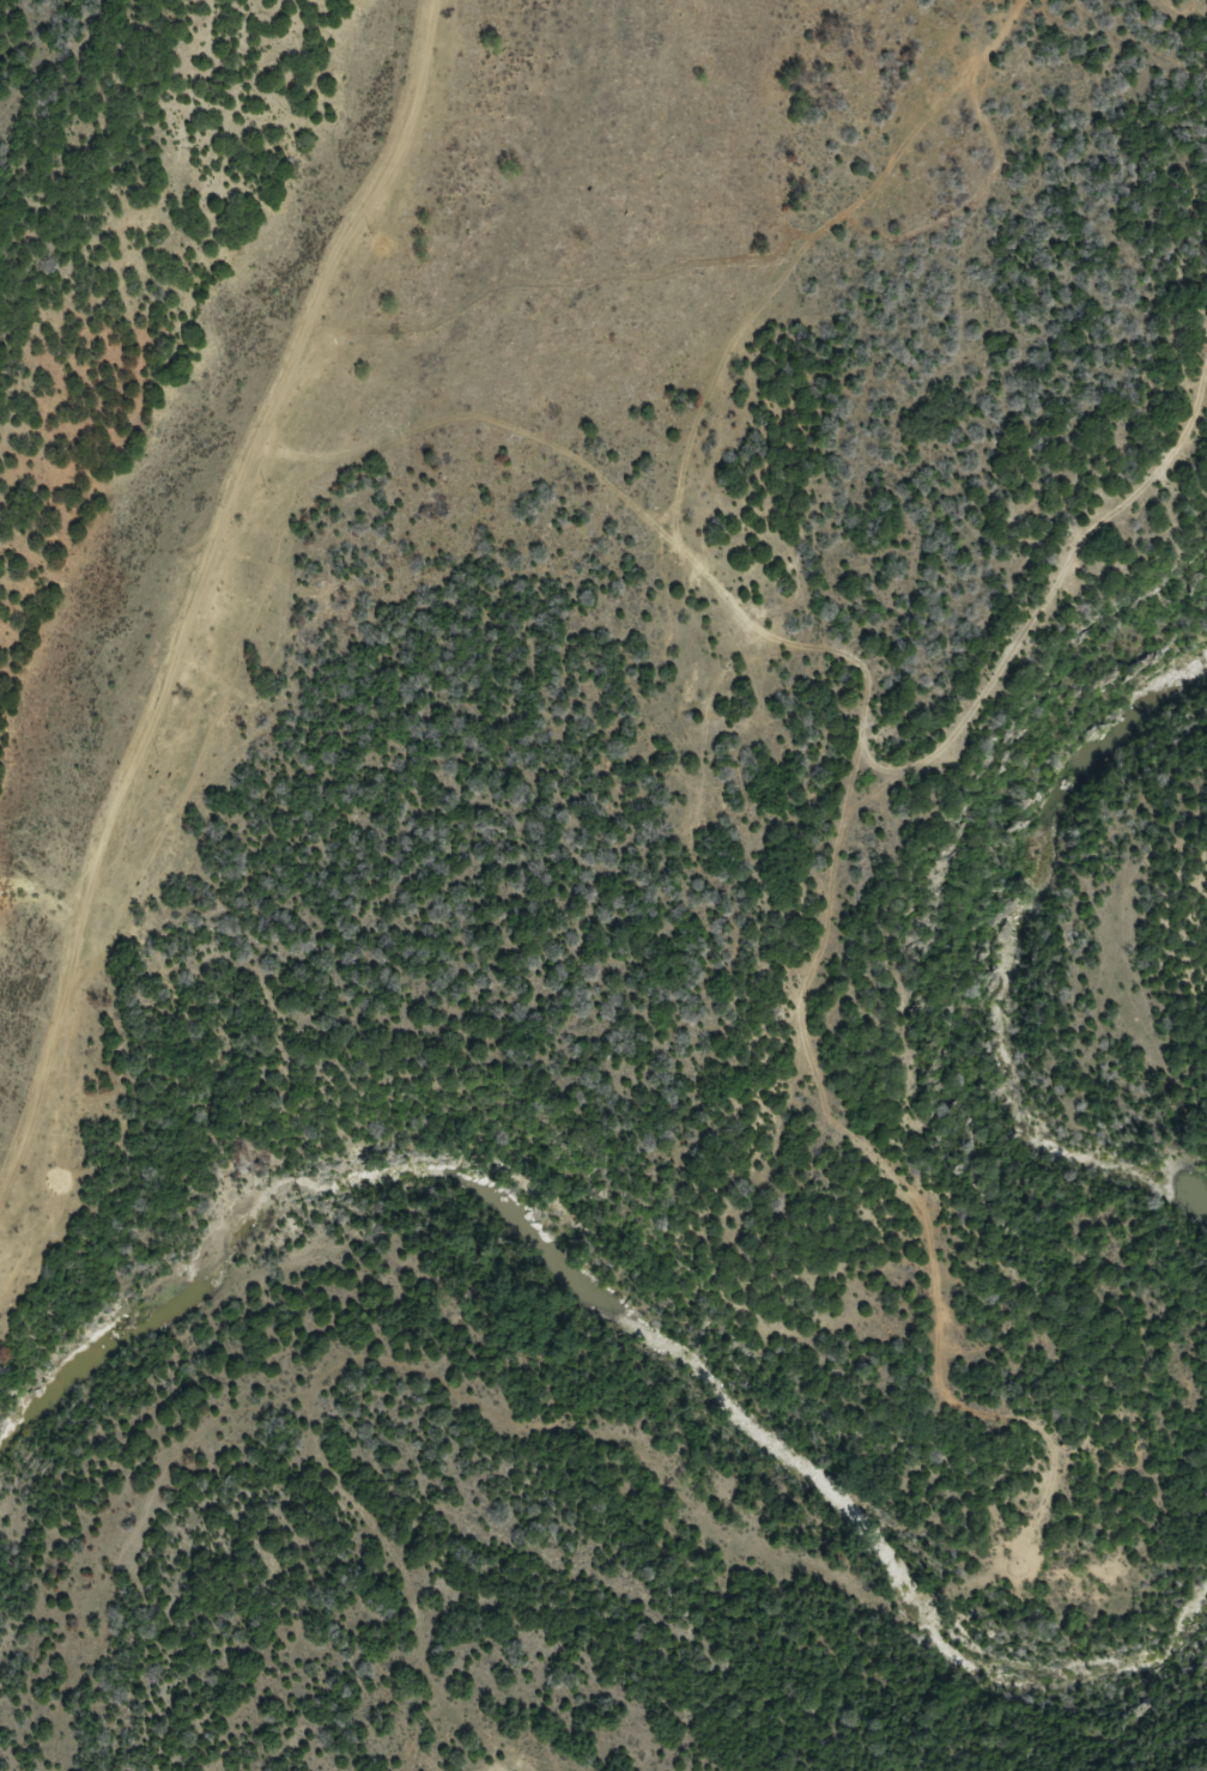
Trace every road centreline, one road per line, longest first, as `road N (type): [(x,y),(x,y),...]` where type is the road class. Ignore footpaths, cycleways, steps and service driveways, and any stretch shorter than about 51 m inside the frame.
road 1 (residential): [(0,1384),(86,1218),(116,965),(484,0)]

